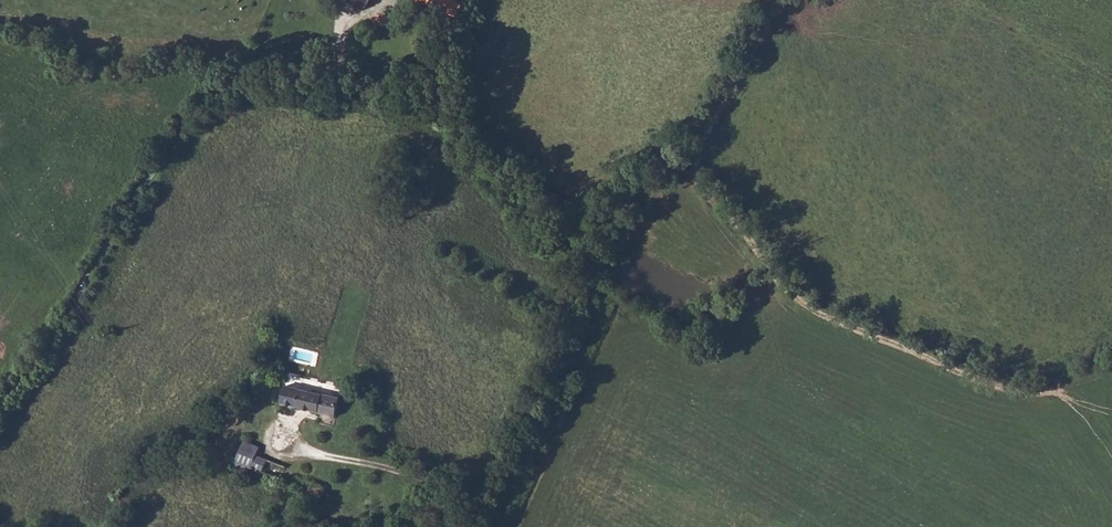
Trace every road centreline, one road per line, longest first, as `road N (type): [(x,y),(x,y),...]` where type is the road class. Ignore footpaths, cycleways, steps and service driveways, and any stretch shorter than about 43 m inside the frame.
road 1 (track): [(0,408),(61,332),(142,186),(175,147),(233,90),(313,79),(341,63),(356,24),(377,0)]
road 2 (track): [(783,0),(770,53),(774,88),(810,153),(825,259),(812,295),(787,324)]
road 3 (unclassified): [(342,459),(423,475),(480,497),(482,526)]

